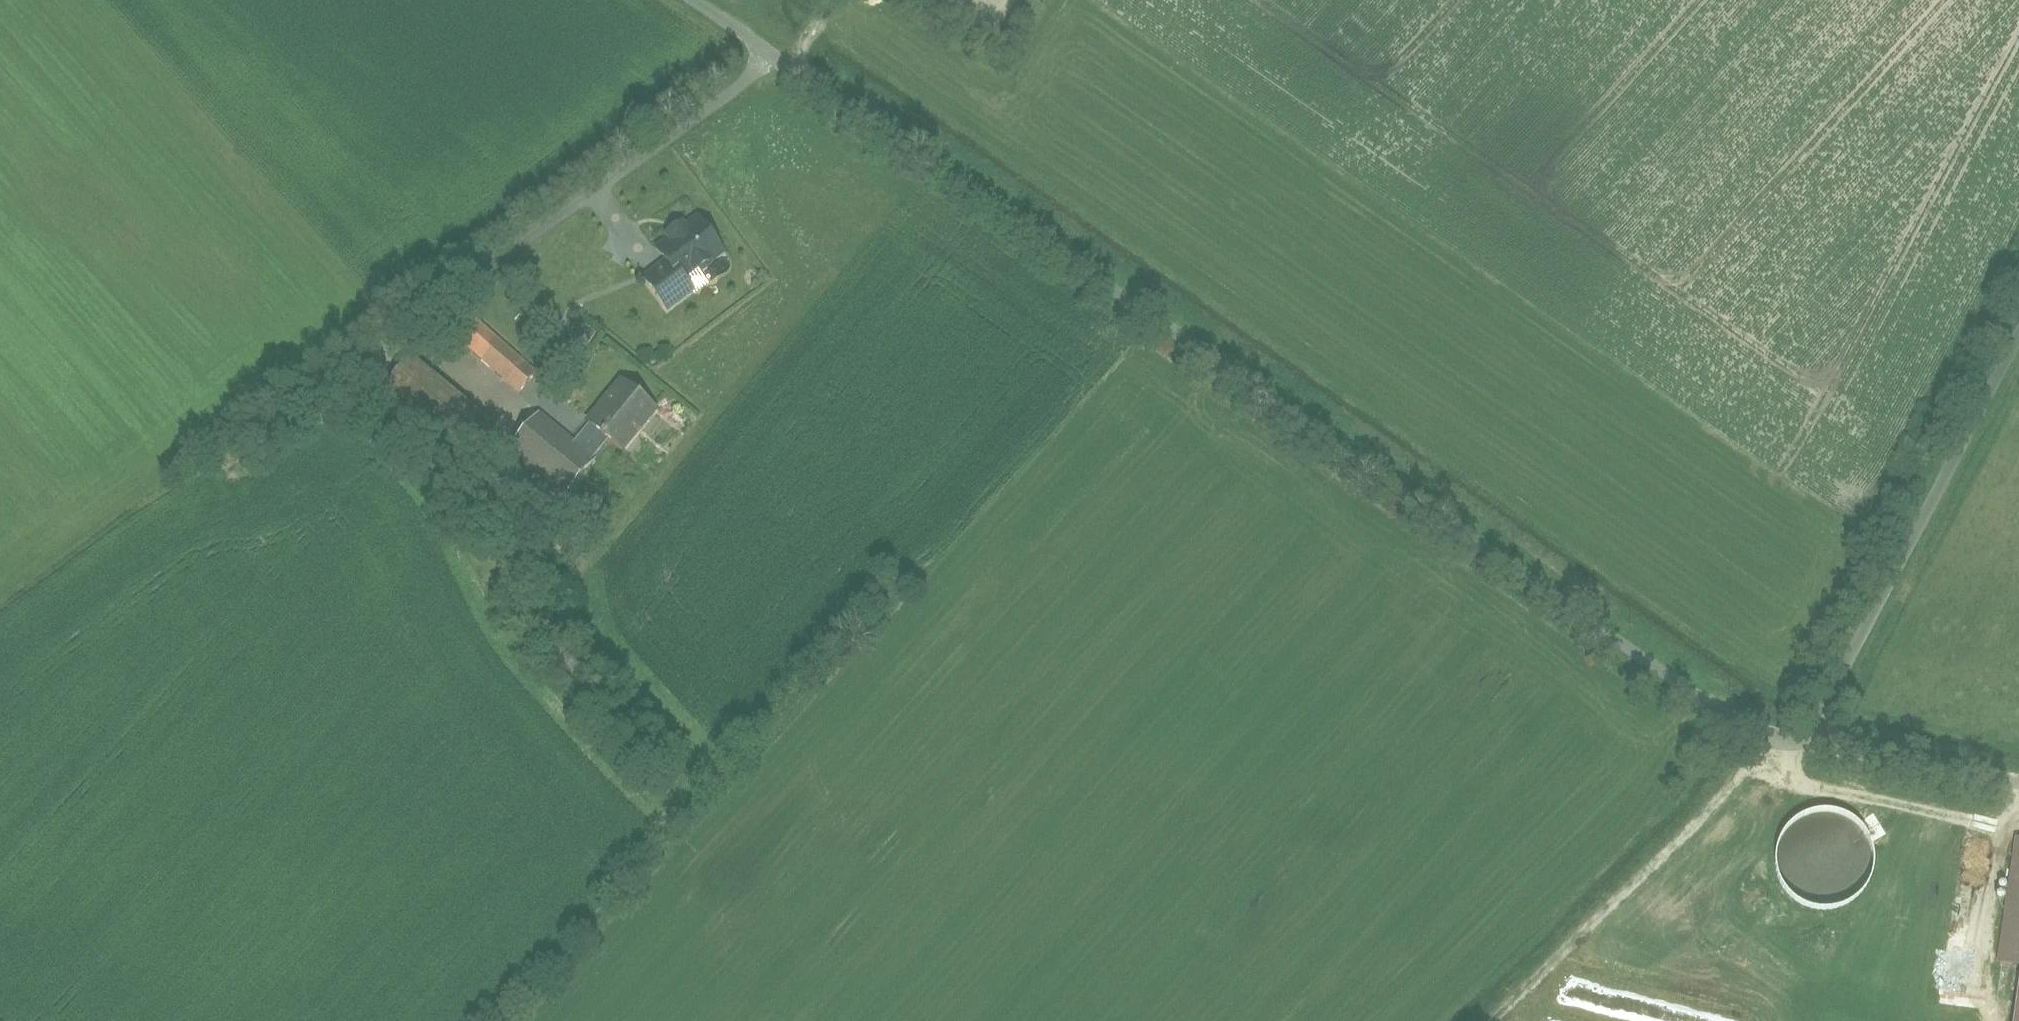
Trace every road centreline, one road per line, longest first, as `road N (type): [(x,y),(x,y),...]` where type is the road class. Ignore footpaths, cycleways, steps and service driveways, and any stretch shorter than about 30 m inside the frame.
road 1 (residential): [(693,0),(1749,731),(2018,794)]
road 2 (track): [(1498,1020),(1771,739)]

